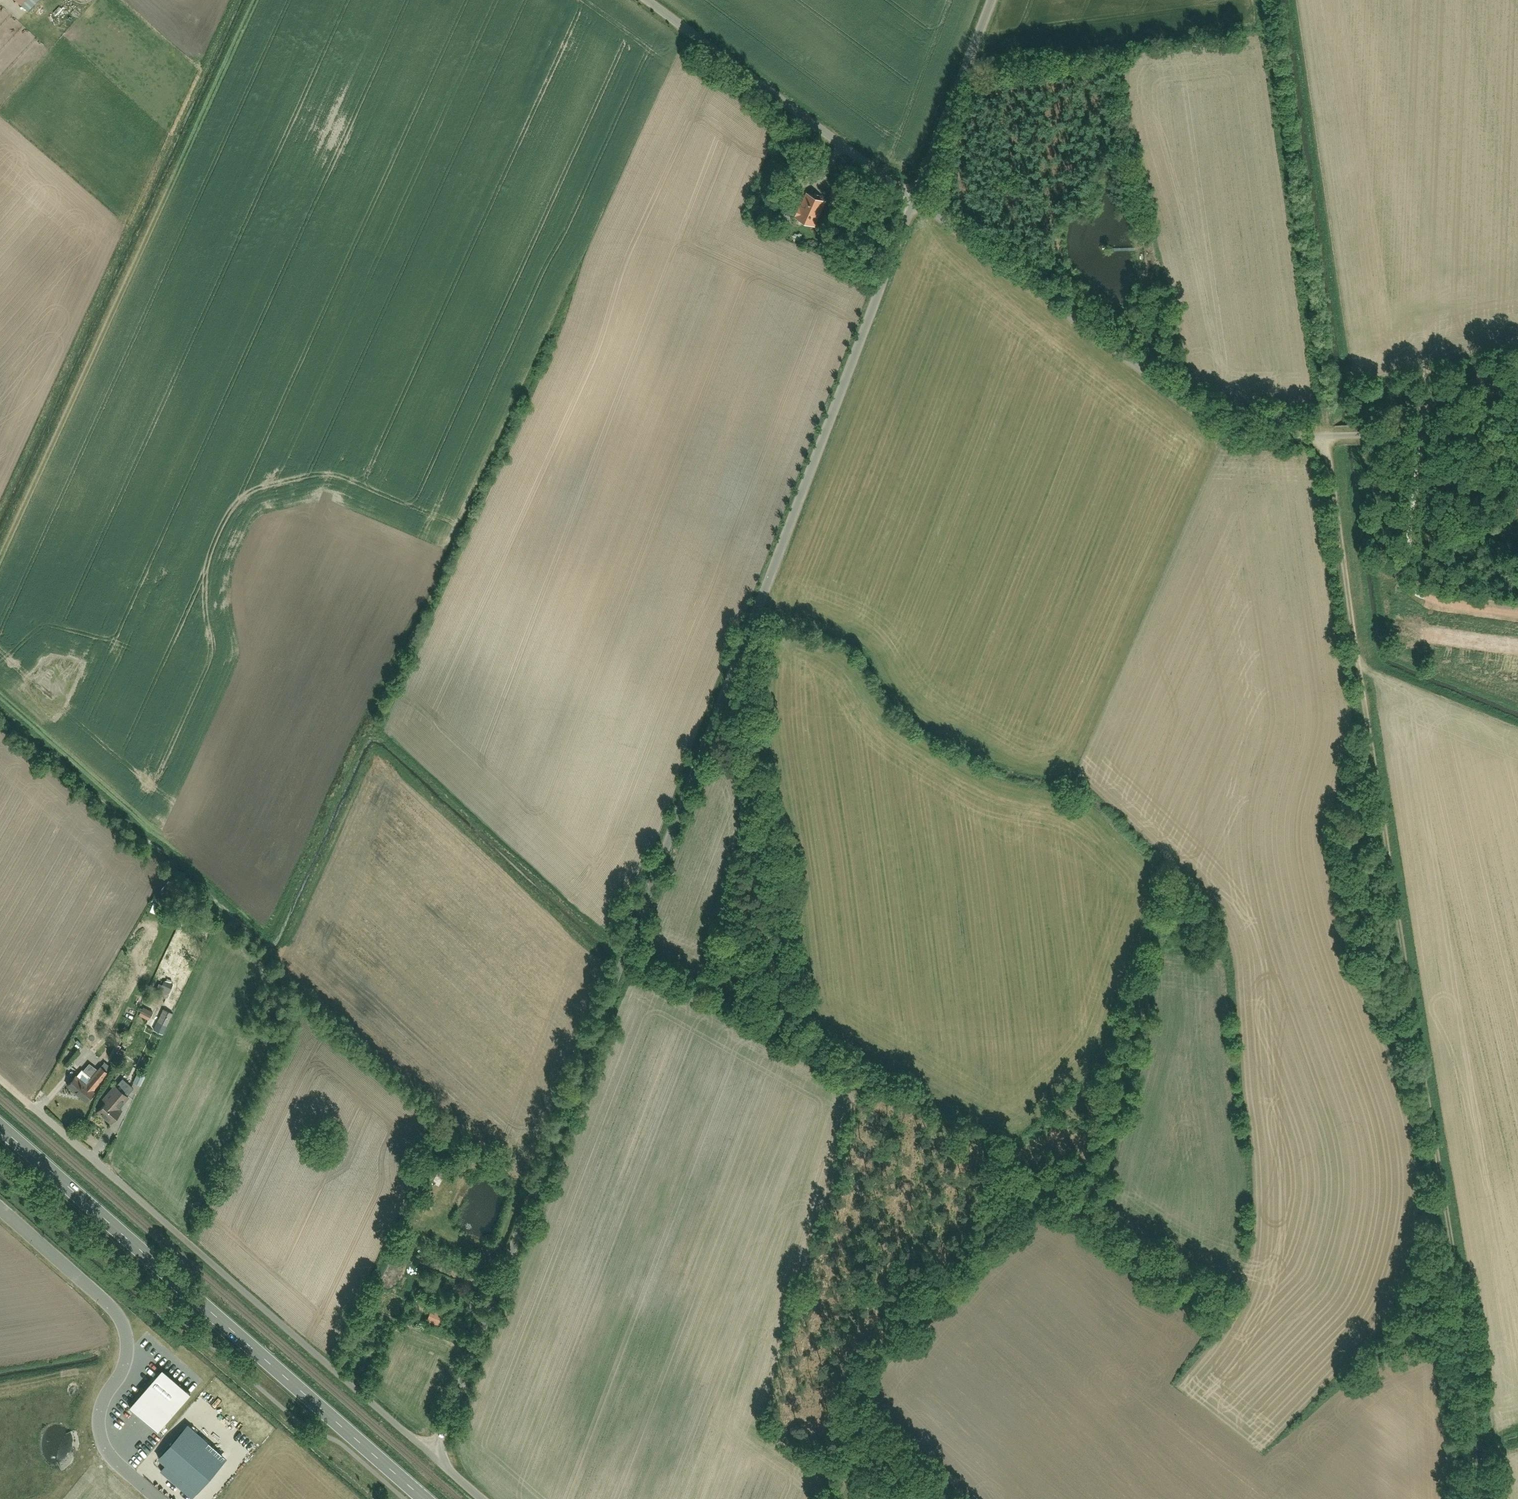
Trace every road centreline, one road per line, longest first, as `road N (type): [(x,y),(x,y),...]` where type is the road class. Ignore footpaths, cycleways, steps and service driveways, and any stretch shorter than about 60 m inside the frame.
road 1 (unclassified): [(912,201),(434,1454)]
road 2 (track): [(1479,1498),(1417,983),(1367,714)]
road 3 (residential): [(912,201),(1201,412),(1258,434),(1517,422)]
road 4 (primary): [(0,1129),(424,1498)]
road 5 (unclassified): [(35,1106),(434,1454)]
road 6 (residential): [(159,1498),(102,1443),(98,1416),(127,1358),(124,1323),(0,1208)]
road 7 (unclassified): [(646,0),(912,201)]
road 8 (unclassified): [(992,0),(912,201)]

